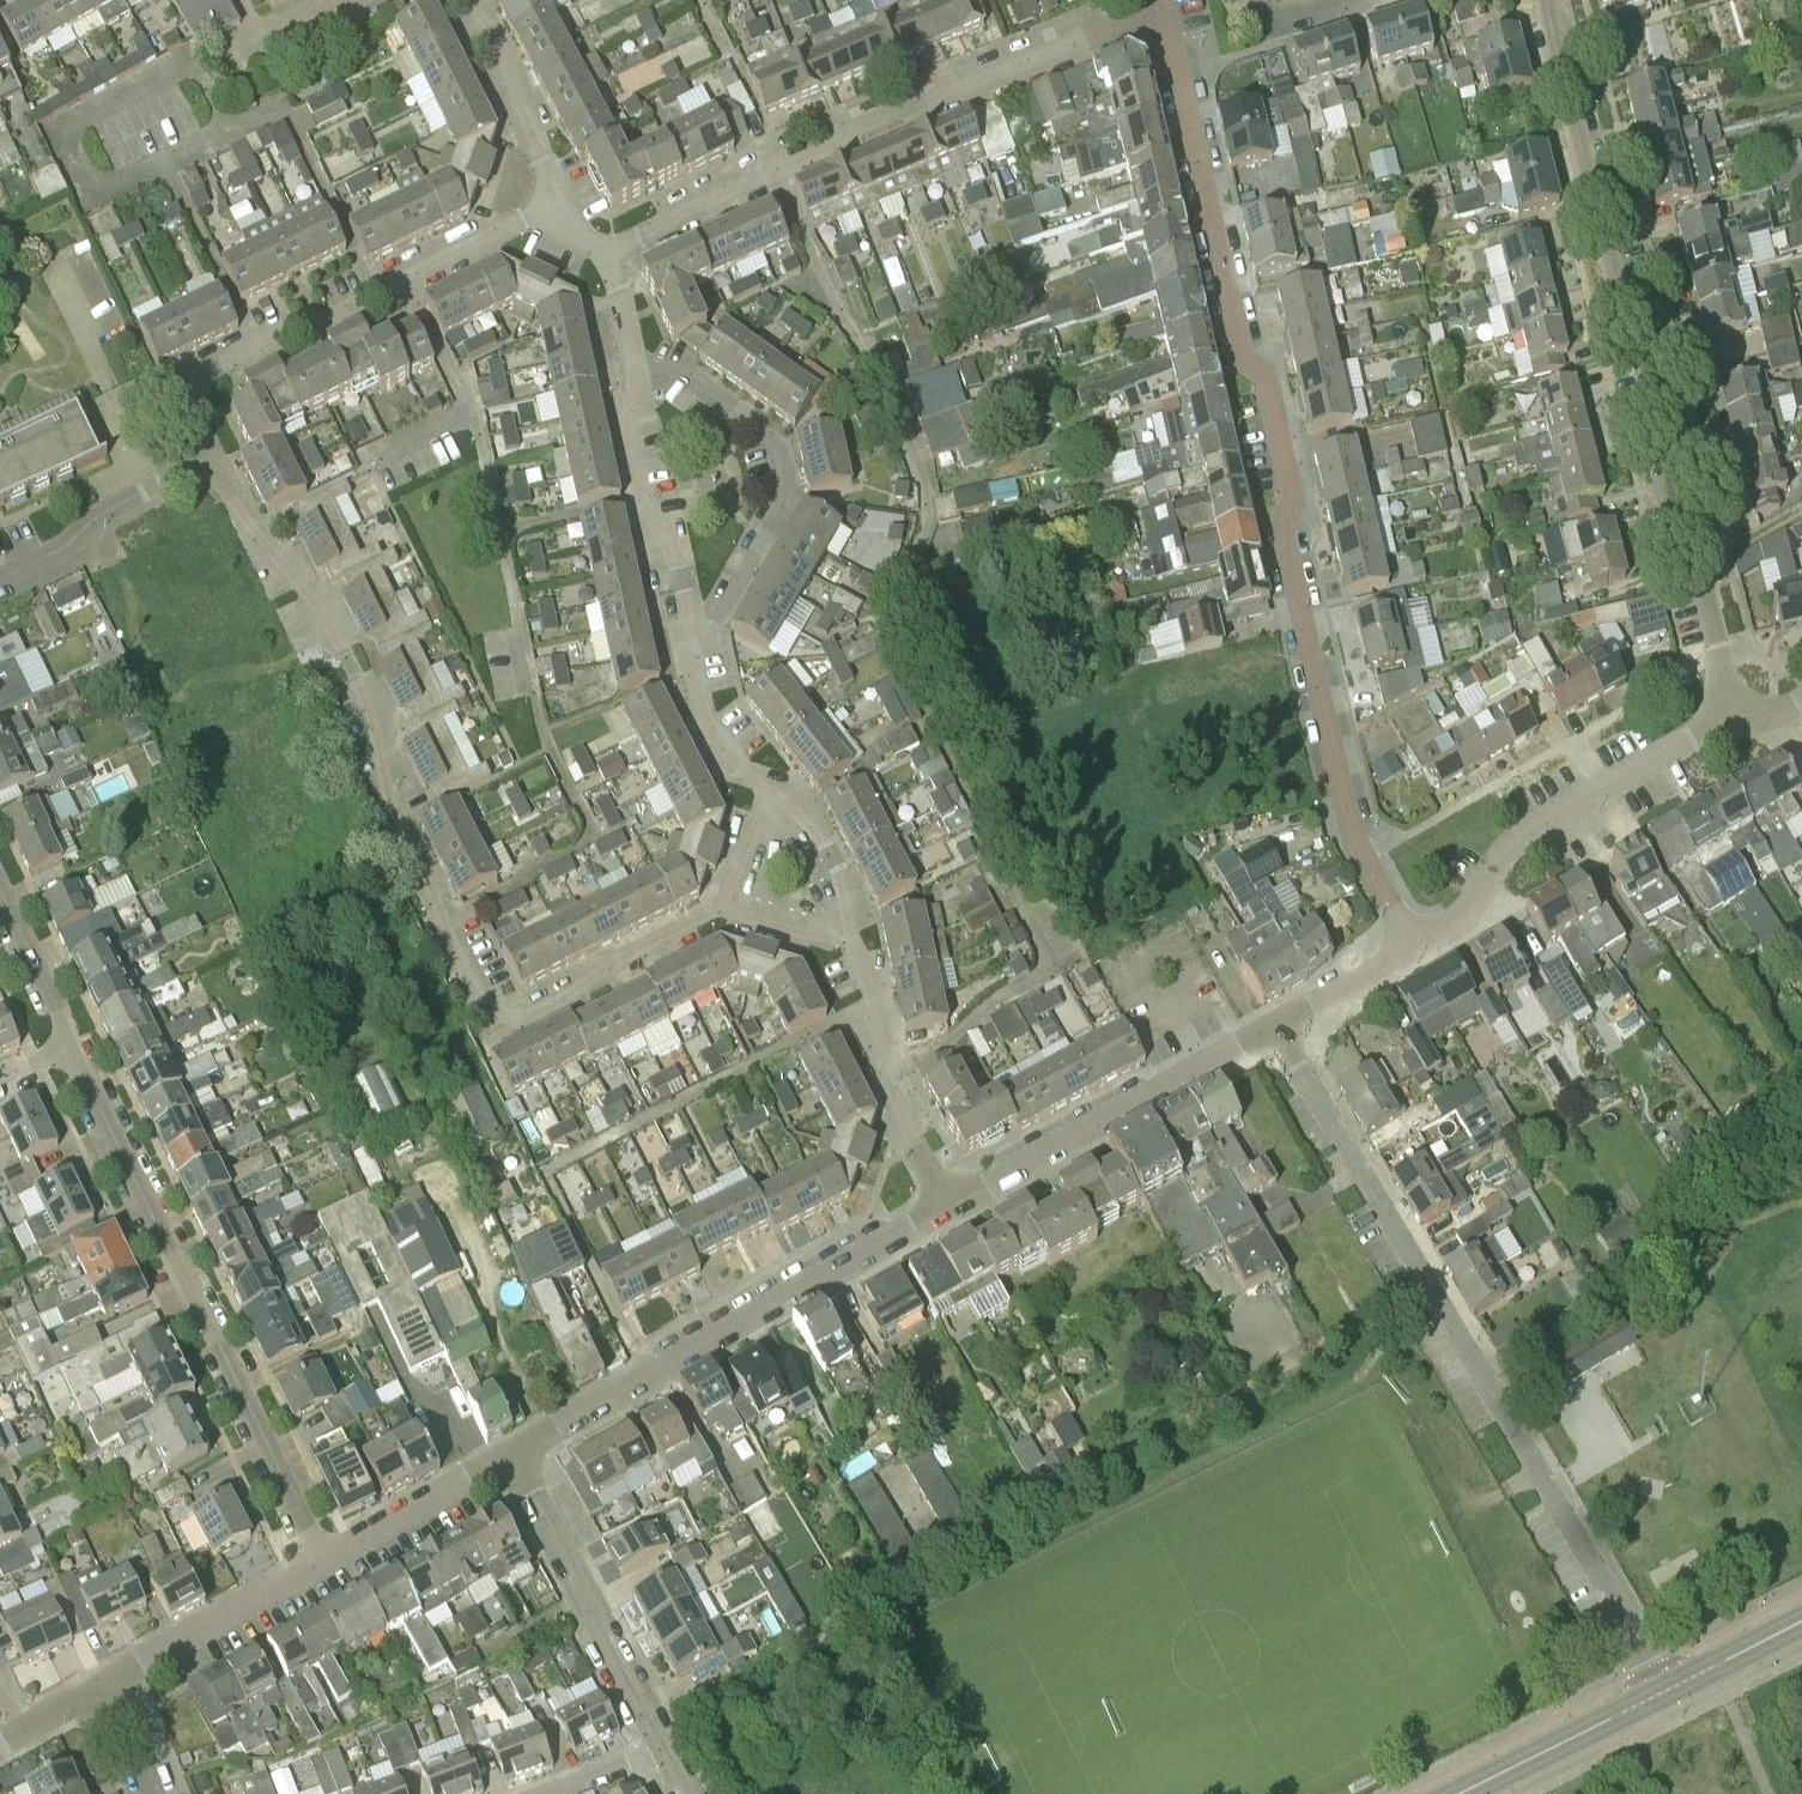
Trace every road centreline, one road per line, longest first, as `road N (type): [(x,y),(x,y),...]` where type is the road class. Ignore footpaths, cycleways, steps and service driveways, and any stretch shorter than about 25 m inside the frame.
road 1 (unclassified): [(1414,946),(1351,827),(1281,527),(1294,503),(1268,378),(1243,359),(1163,3)]
road 2 (residential): [(726,904),(507,1022),(488,1018),(389,796),(390,752),(308,585),(264,558),(214,455)]
road 3 (unclassified): [(1666,1690),(1273,1025)]
road 4 (unclassified): [(1738,724),(1644,355),(1622,311),(1546,0)]
road 5 (residential): [(604,252),(1163,3)]
road 6 (residential): [(323,1561),(70,1048)]
road 7 (residential): [(512,1452),(949,1206)]
road 8 (residential): [(214,455),(194,403),(206,371),(561,203)]
road 9 (residential): [(686,641),(716,629),(792,500),(780,434),(682,369),(636,362)]
road 10 (residential): [(1414,946),(1471,908),(1505,852),(1529,831),(1688,740),(1738,724)]
road 11 (residential): [(949,1206),(1273,1025)]
road 12 (unclassified): [(670,1749),(512,1452)]
road 13 (residential): [(686,641),(679,564),(642,502),(623,421),(636,362)]
road 14 (residential): [(949,1206),(879,1078),(871,993),(844,941)]
road 15 (residential): [(0,579),(67,547),(99,512),(214,455)]
road 16 (residential): [(107,1683),(323,1561)]
road 17 (tertiary): [(1457,1793),(1666,1690)]
road 18 (residential): [(561,203),(515,80),(473,0)]
road 19 (residential): [(323,1561),(512,1452)]
road 20 (residential): [(762,789),(810,816),(838,870),(849,909),(844,941)]
road 21 (residential): [(70,1048),(0,889)]
road 22 (residential): [(762,789),(703,724),(686,641)]
road 23 (residential): [(1273,1025),(1414,946)]
road 24 (tertiary): [(1666,1690),(1801,1621)]
road 25 (unclassified): [(548,1793),(670,1749)]
road 26 (residential): [(844,941),(726,904)]
road 27 (residential): [(726,904),(762,789)]

